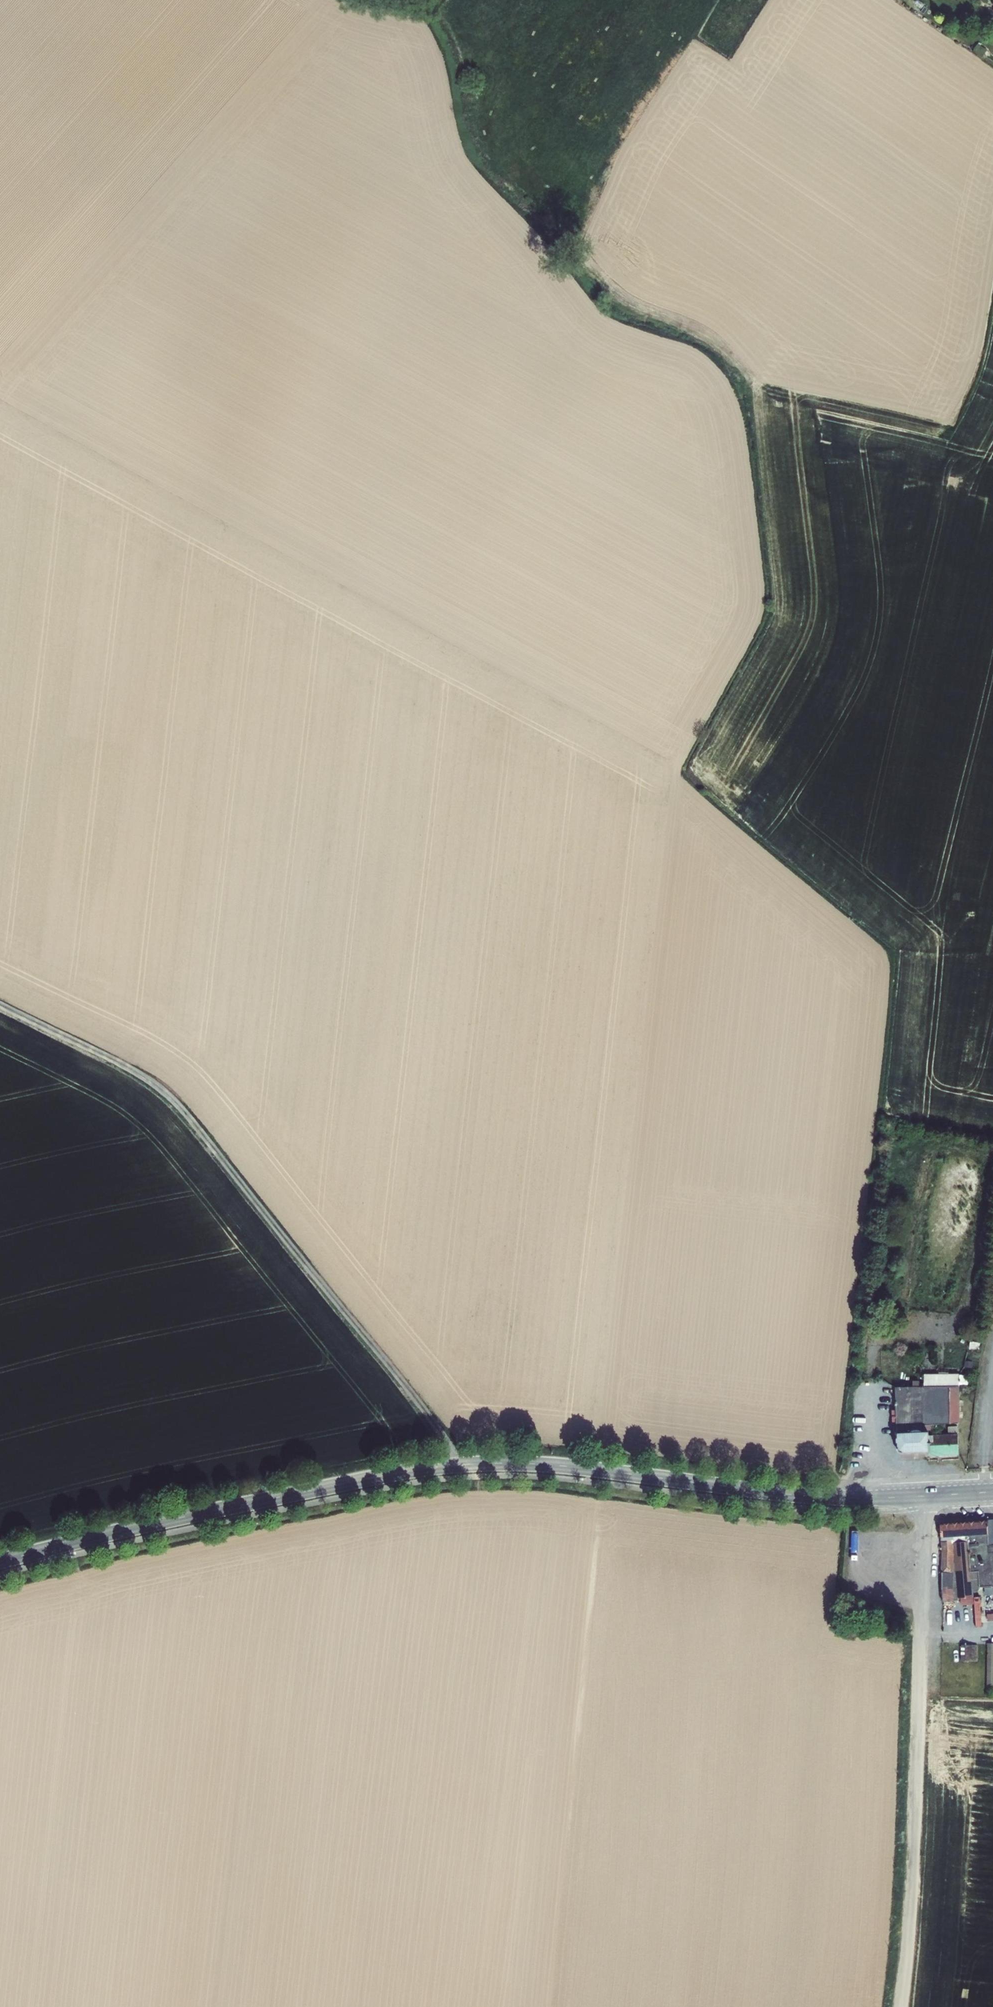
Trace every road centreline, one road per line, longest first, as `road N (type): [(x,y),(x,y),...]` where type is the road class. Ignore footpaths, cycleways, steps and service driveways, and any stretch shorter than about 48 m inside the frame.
road 1 (primary): [(0,1561),(243,1504),(462,1464),(557,1466),(824,1498)]
road 2 (track): [(462,1464),(162,1084),(0,1004)]
road 3 (residential): [(900,2006),(922,1497)]

